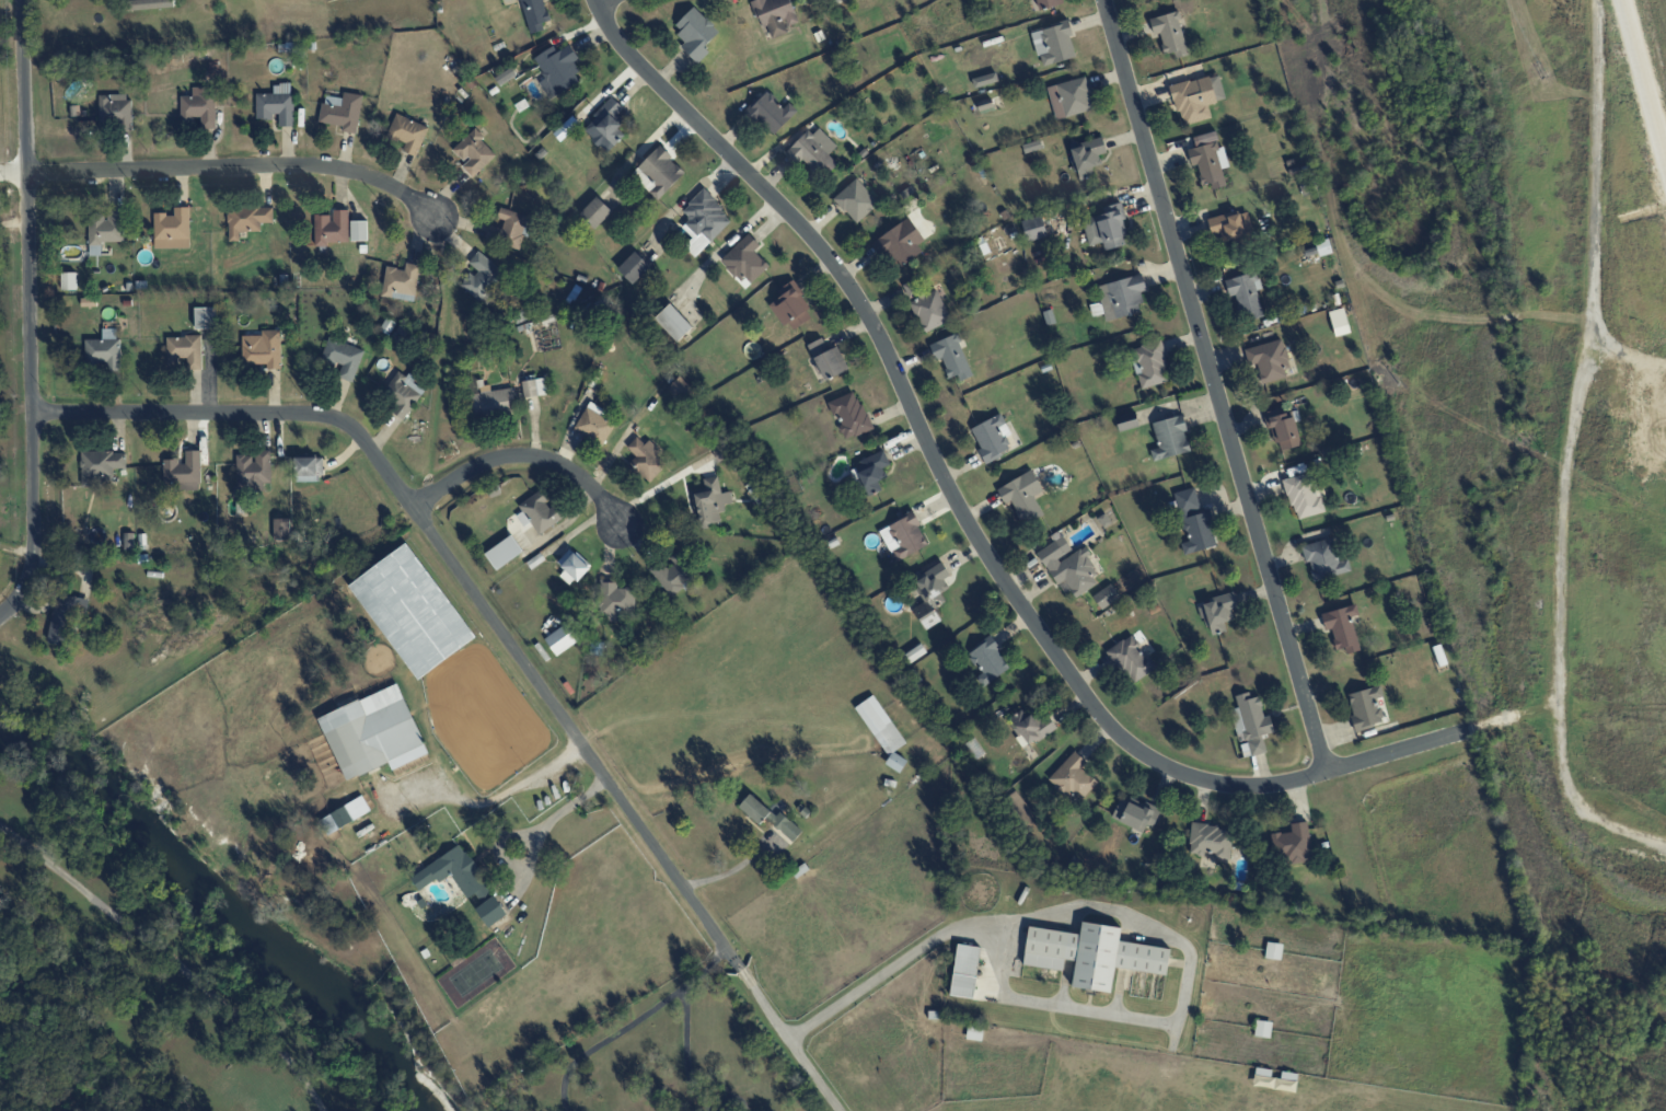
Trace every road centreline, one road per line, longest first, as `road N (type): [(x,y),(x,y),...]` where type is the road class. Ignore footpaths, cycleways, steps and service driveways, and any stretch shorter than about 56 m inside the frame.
road 1 (residential): [(593,0),(634,61),(838,269),(983,548),(1100,718),(1135,751),(1200,783),(1272,787),(1476,730)]
road 2 (residential): [(32,413),(315,416),(350,429),(838,1110)]
road 3 (residential): [(1099,0),(1329,773)]
road 4 (residential): [(0,619),(32,580),(36,546),(21,0)]
road 5 (track): [(0,835),(333,1110)]
road 6 (residential): [(26,174),(316,166),(368,177),(432,213)]
road 7 (residential): [(413,511),(470,470),(529,458),(571,471),(617,522)]
road 8 (residential): [(1665,167),(1626,0)]

